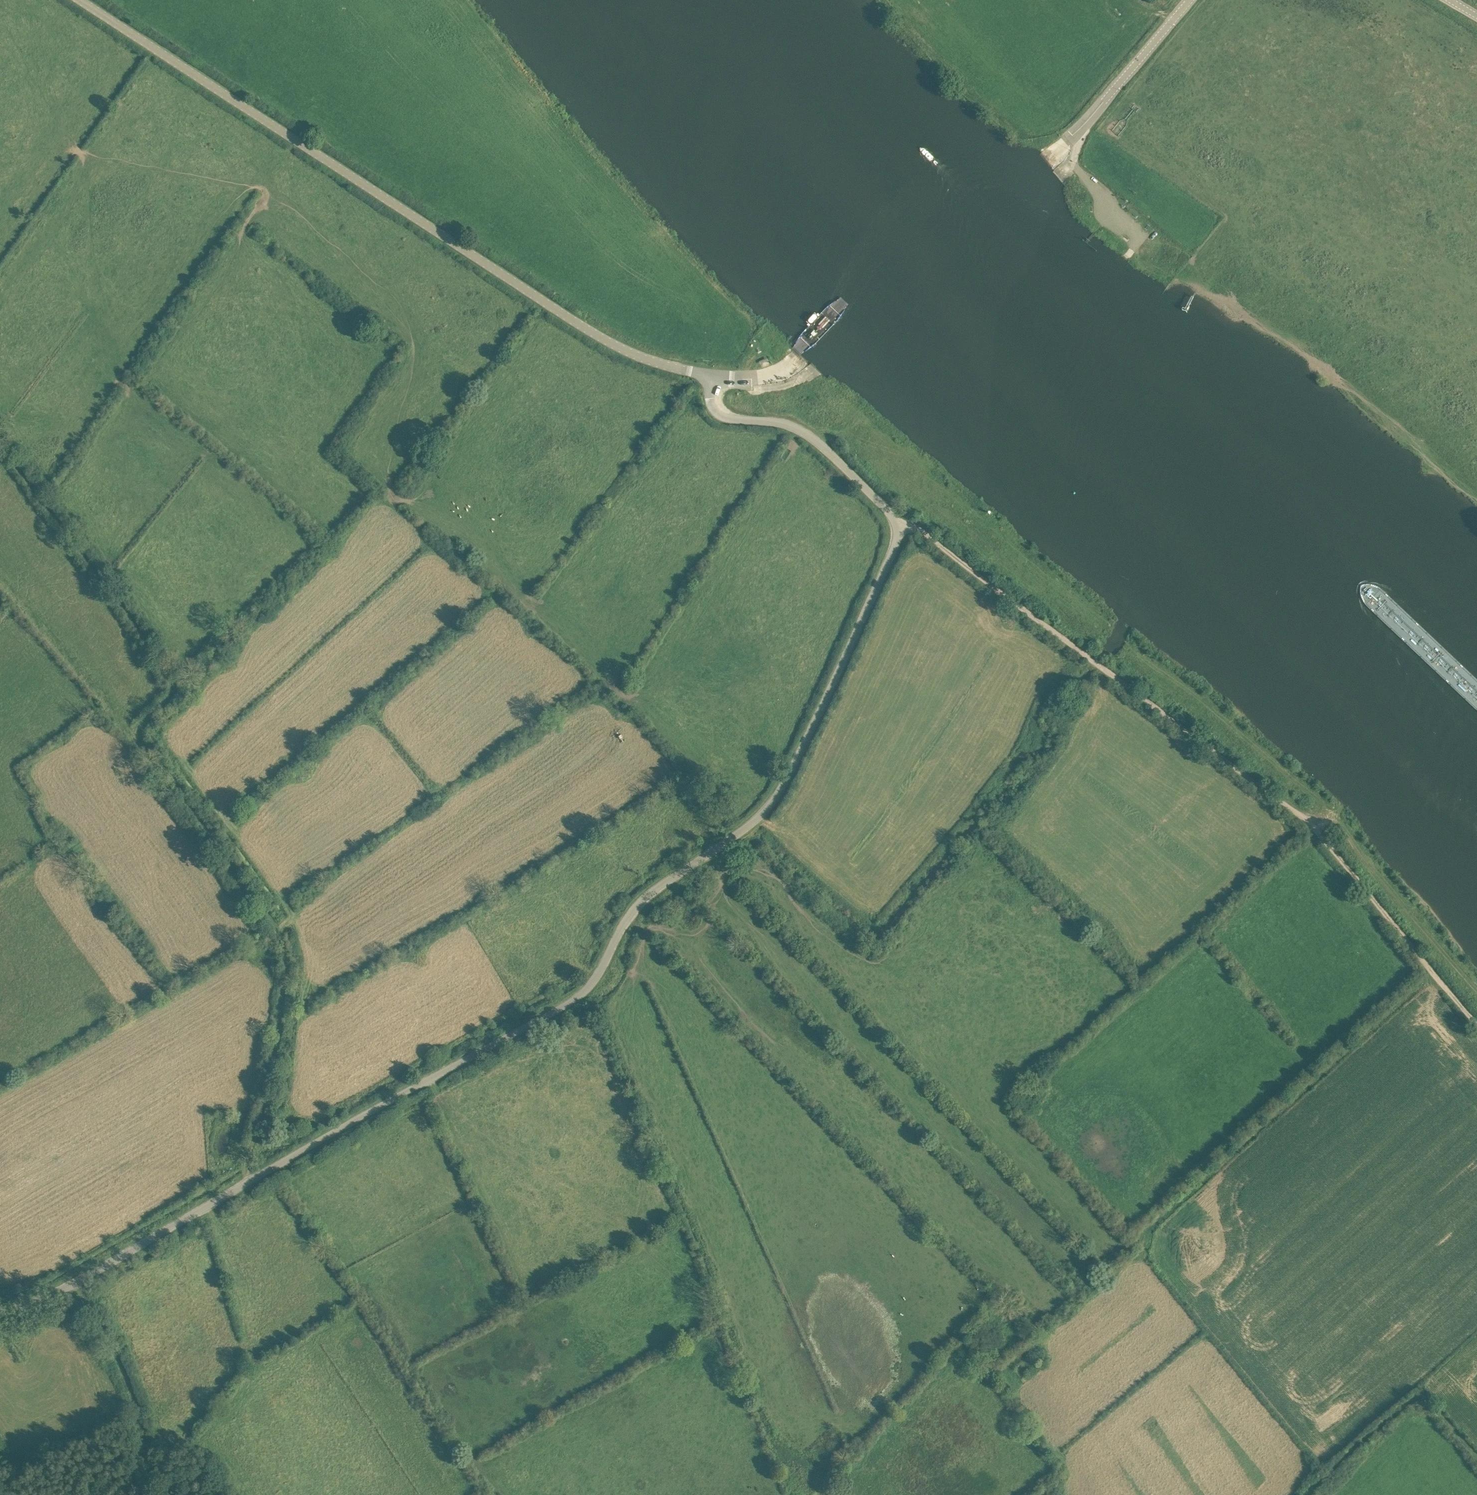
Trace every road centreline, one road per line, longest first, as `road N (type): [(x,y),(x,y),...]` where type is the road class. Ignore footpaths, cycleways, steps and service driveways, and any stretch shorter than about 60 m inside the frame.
road 1 (tertiary): [(0,1311),(75,1284),(564,1006),(593,983),(641,900),(765,811),(805,744),(897,531),(887,510),(798,428),(715,411),(715,376)]
road 2 (track): [(249,1159),(287,985),(285,935),(136,734),(172,691),(174,678),(0,437)]
road 3 (track): [(1476,1022),(1313,827),(921,532),(895,525)]
road 4 (tertiary): [(715,376),(659,364),(595,333),(81,0)]
road 5 (track): [(172,1494),(75,1284)]
road 6 (track): [(1476,1456),(1433,1405),(1416,1398),(1309,1494)]
road 7 (tertiary): [(1046,160),(1190,0)]

